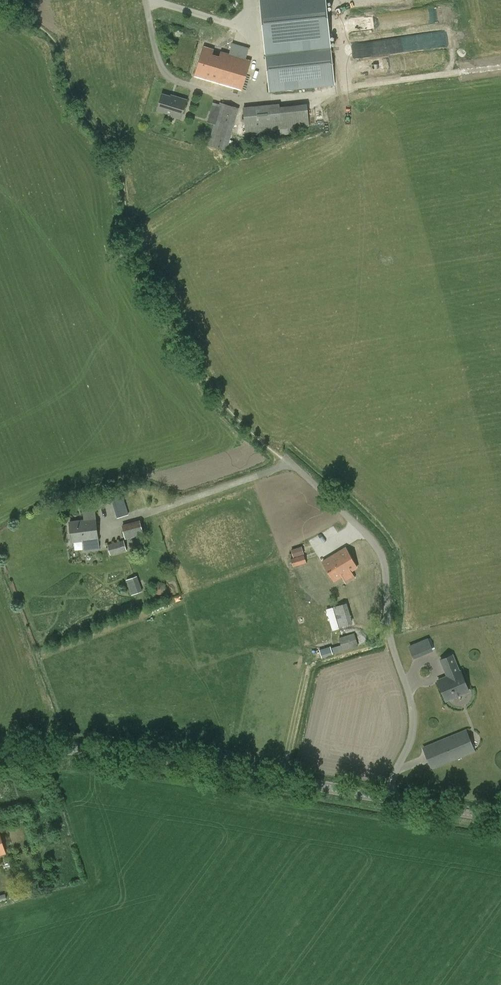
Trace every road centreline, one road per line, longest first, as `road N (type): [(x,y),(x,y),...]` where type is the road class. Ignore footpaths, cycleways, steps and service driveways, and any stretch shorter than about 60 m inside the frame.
road 1 (unclassified): [(385,797),(414,722),(374,543),(287,462),(163,511)]
road 2 (tertiary): [(385,797),(137,759),(0,760)]

